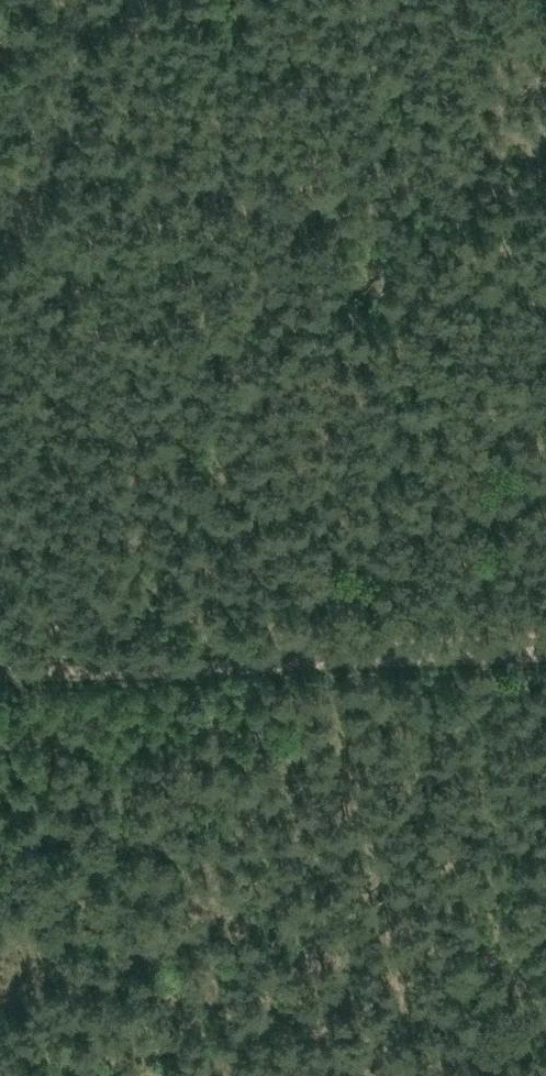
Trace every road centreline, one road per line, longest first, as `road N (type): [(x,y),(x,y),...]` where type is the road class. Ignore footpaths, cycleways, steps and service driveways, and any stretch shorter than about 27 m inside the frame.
road 1 (track): [(0,678),(545,653)]

